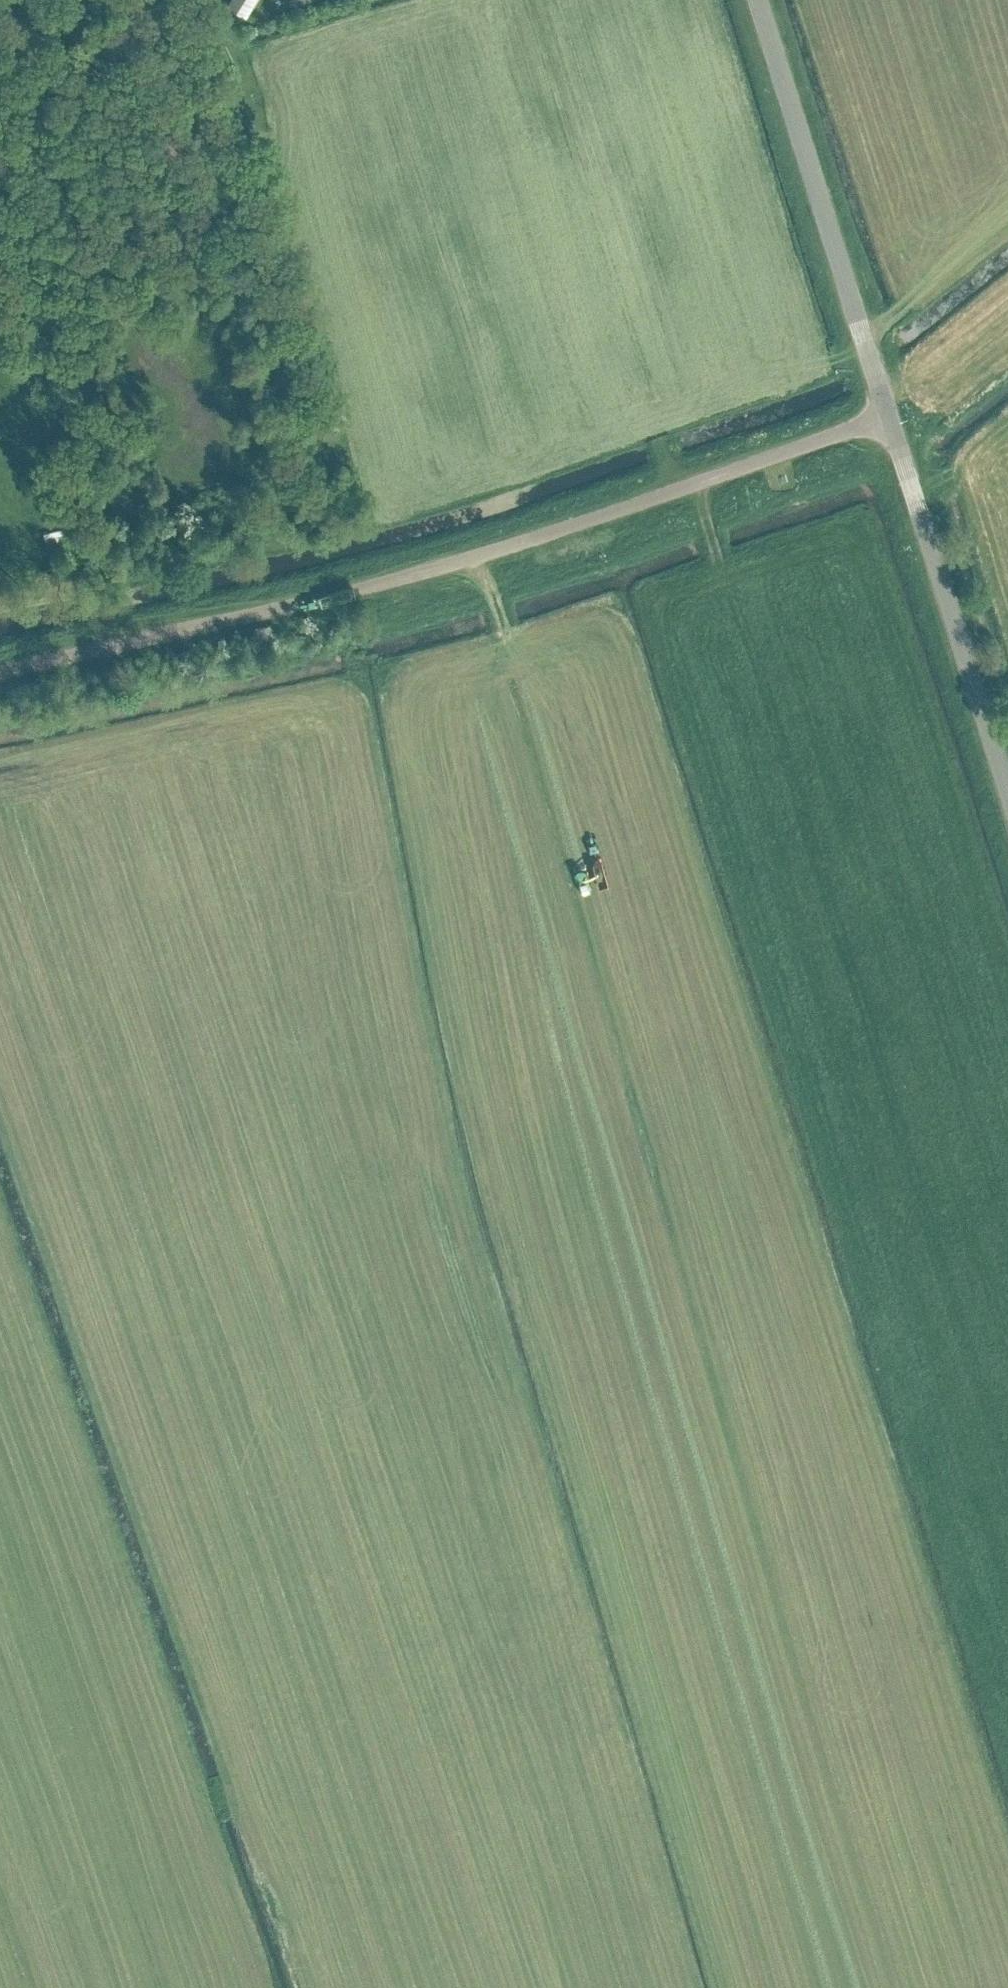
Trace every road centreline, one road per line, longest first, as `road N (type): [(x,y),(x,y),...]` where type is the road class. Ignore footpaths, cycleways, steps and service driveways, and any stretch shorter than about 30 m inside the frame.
road 1 (unclassified): [(0,666),(426,569),(888,414)]
road 2 (tertiary): [(888,414),(759,0)]
road 3 (tertiary): [(1007,792),(888,414)]

